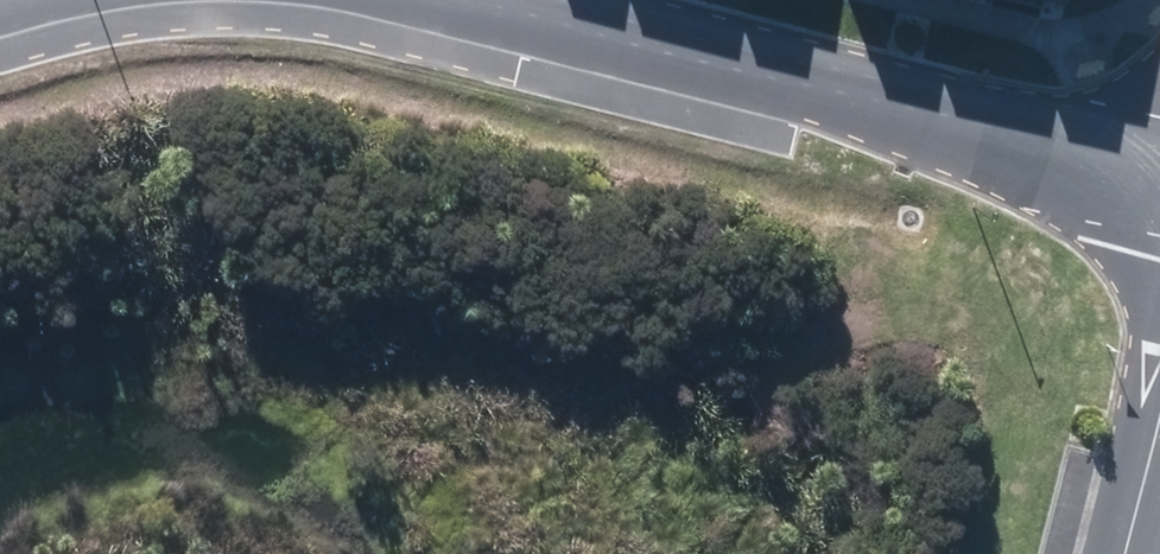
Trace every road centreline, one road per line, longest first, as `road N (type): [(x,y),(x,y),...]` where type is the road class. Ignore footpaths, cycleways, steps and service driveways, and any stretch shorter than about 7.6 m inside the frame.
road 1 (residential): [(1159,164),(548,0)]
road 2 (residential): [(1127,553),(1159,420)]

